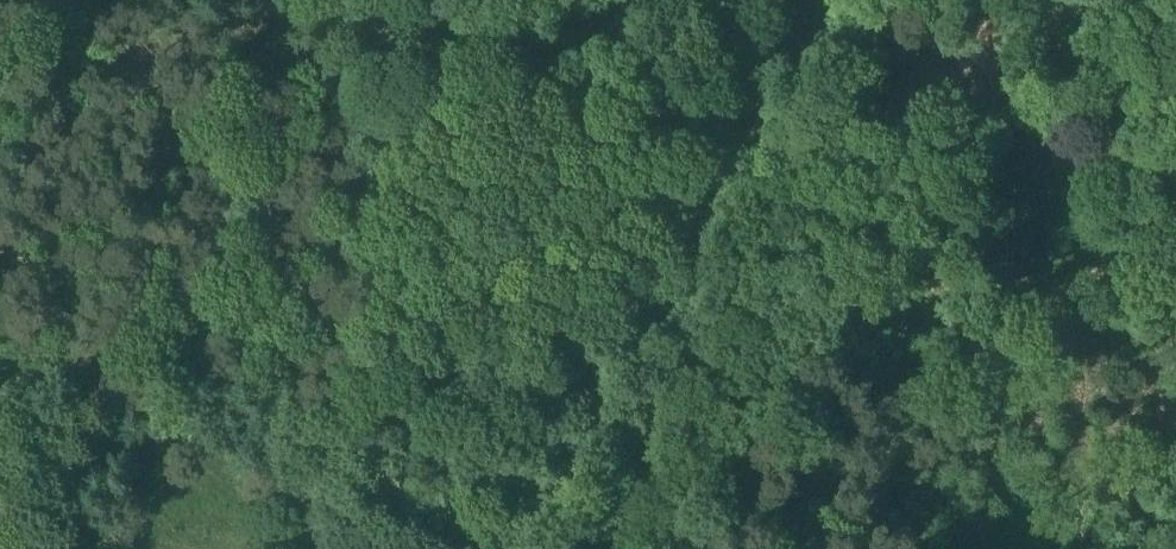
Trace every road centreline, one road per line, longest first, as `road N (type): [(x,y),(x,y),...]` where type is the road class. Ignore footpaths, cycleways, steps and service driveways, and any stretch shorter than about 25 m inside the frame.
road 1 (track): [(536,548),(807,0)]
road 2 (track): [(771,77),(268,0)]

